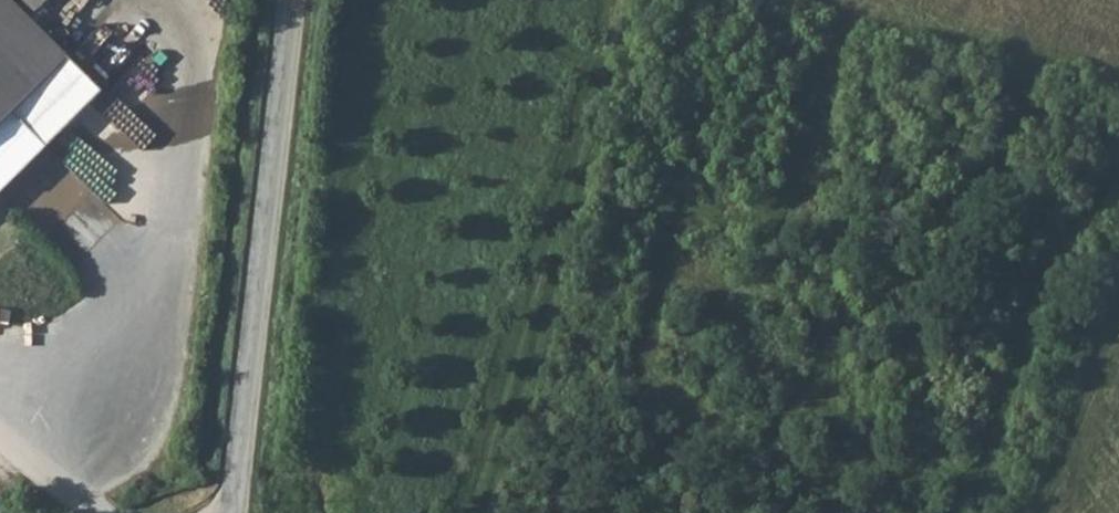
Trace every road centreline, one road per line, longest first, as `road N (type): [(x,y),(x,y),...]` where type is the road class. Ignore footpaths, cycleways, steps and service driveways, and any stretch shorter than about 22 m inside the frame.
road 1 (unclassified): [(234,512),(290,0)]

